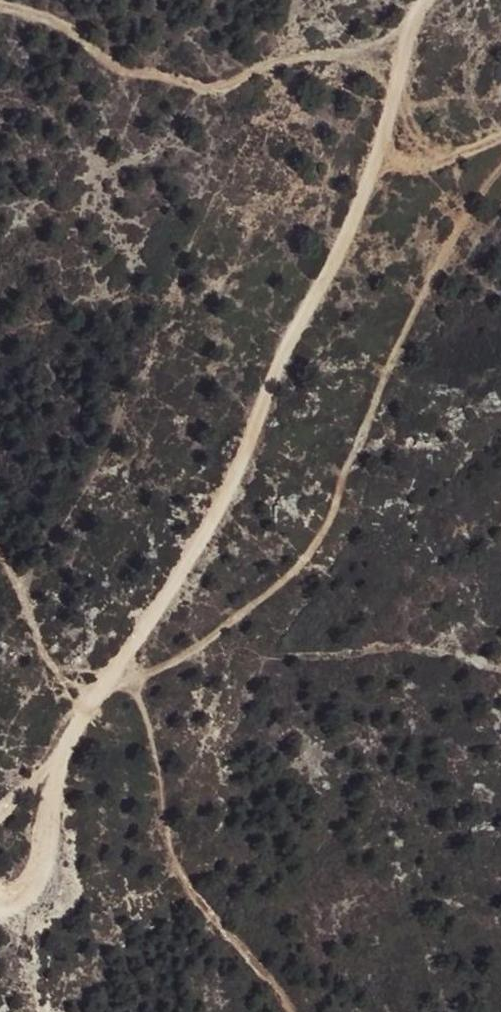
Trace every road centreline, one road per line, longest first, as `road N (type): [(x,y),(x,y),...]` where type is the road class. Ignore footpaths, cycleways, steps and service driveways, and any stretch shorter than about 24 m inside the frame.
road 1 (track): [(0,902),(27,900),(46,852),(49,796),(80,712),(241,467),(272,378),(349,239),(390,99),(432,0)]
road 2 (track): [(110,669),(134,682),(251,611),(321,542),(400,338),(500,164)]
road 3 (track): [(0,11),(24,11),(87,49),(186,88),(341,49),(412,47)]
road 4 (track): [(134,682),(174,869),(293,1011)]
road 5 (track): [(371,165),(500,139)]

